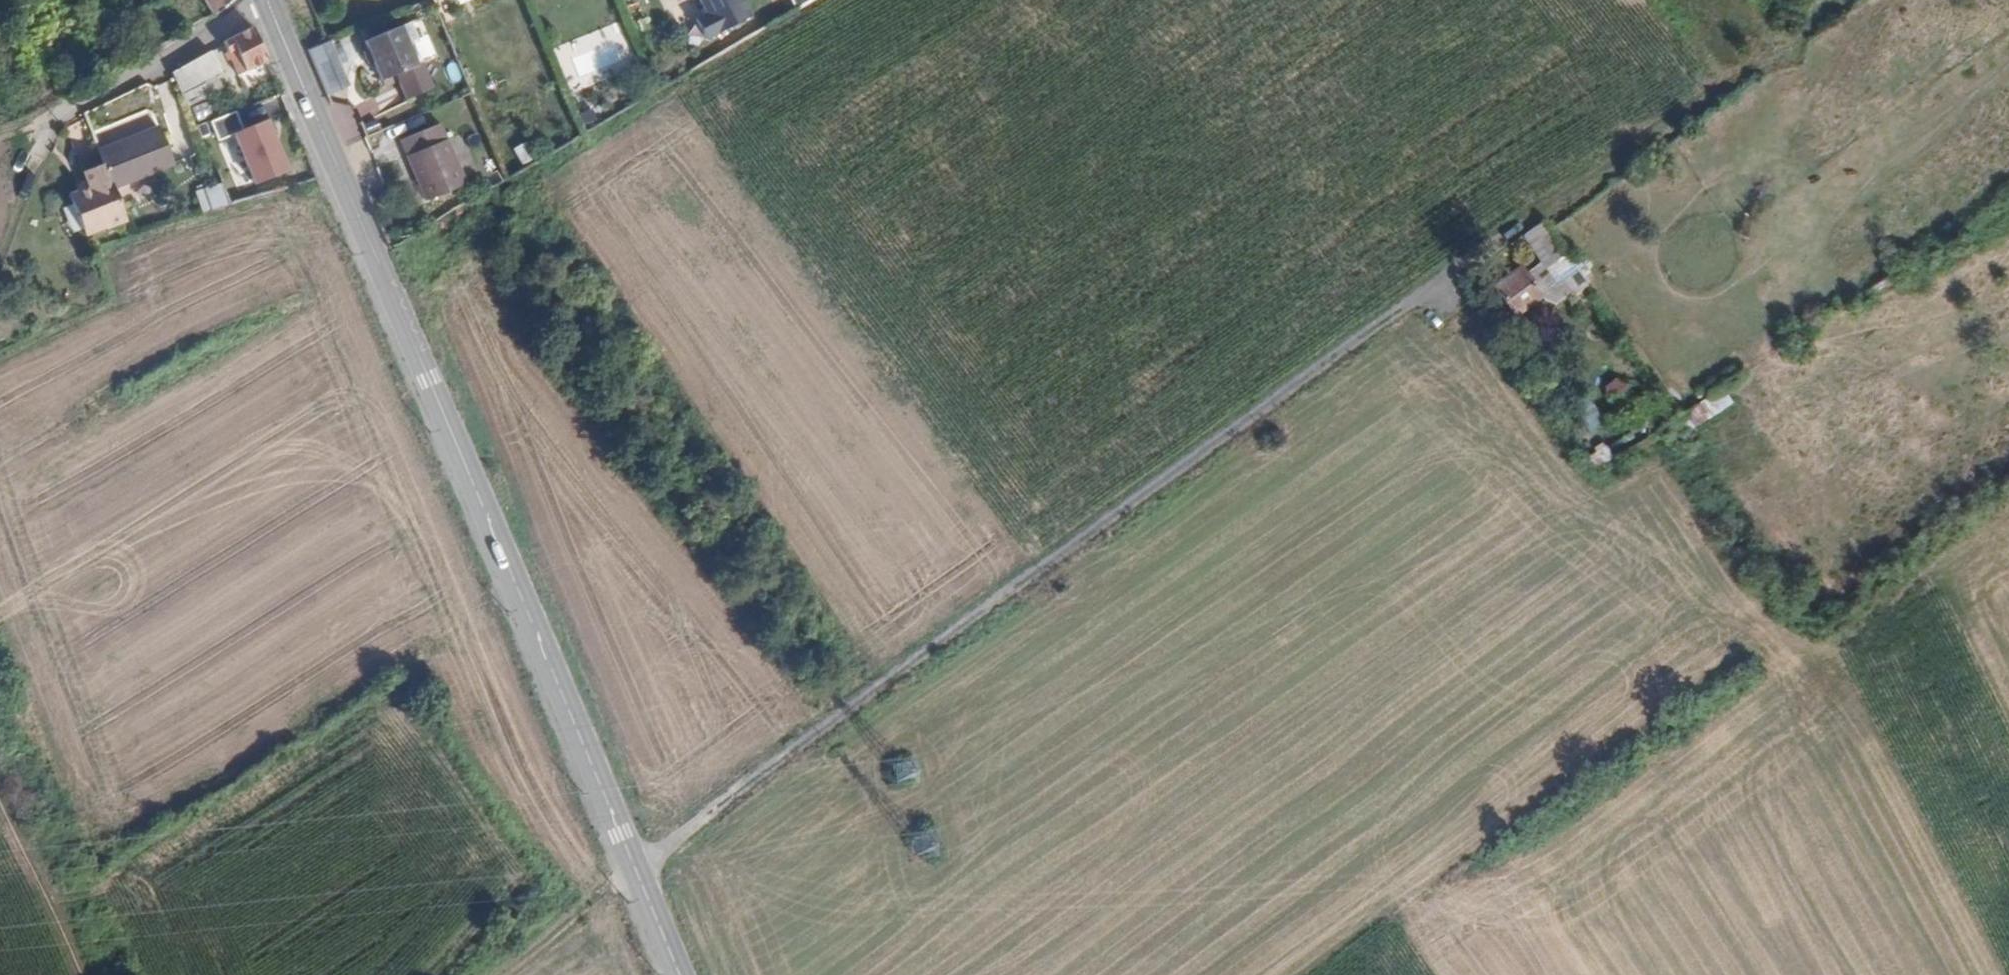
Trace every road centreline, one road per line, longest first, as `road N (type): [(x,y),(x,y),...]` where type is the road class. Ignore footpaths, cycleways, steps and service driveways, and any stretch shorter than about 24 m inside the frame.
road 1 (secondary): [(267,0),(679,974)]
road 2 (track): [(1435,292),(635,870)]
road 3 (residential): [(49,118),(257,0)]
road 4 (track): [(0,801),(78,974)]

